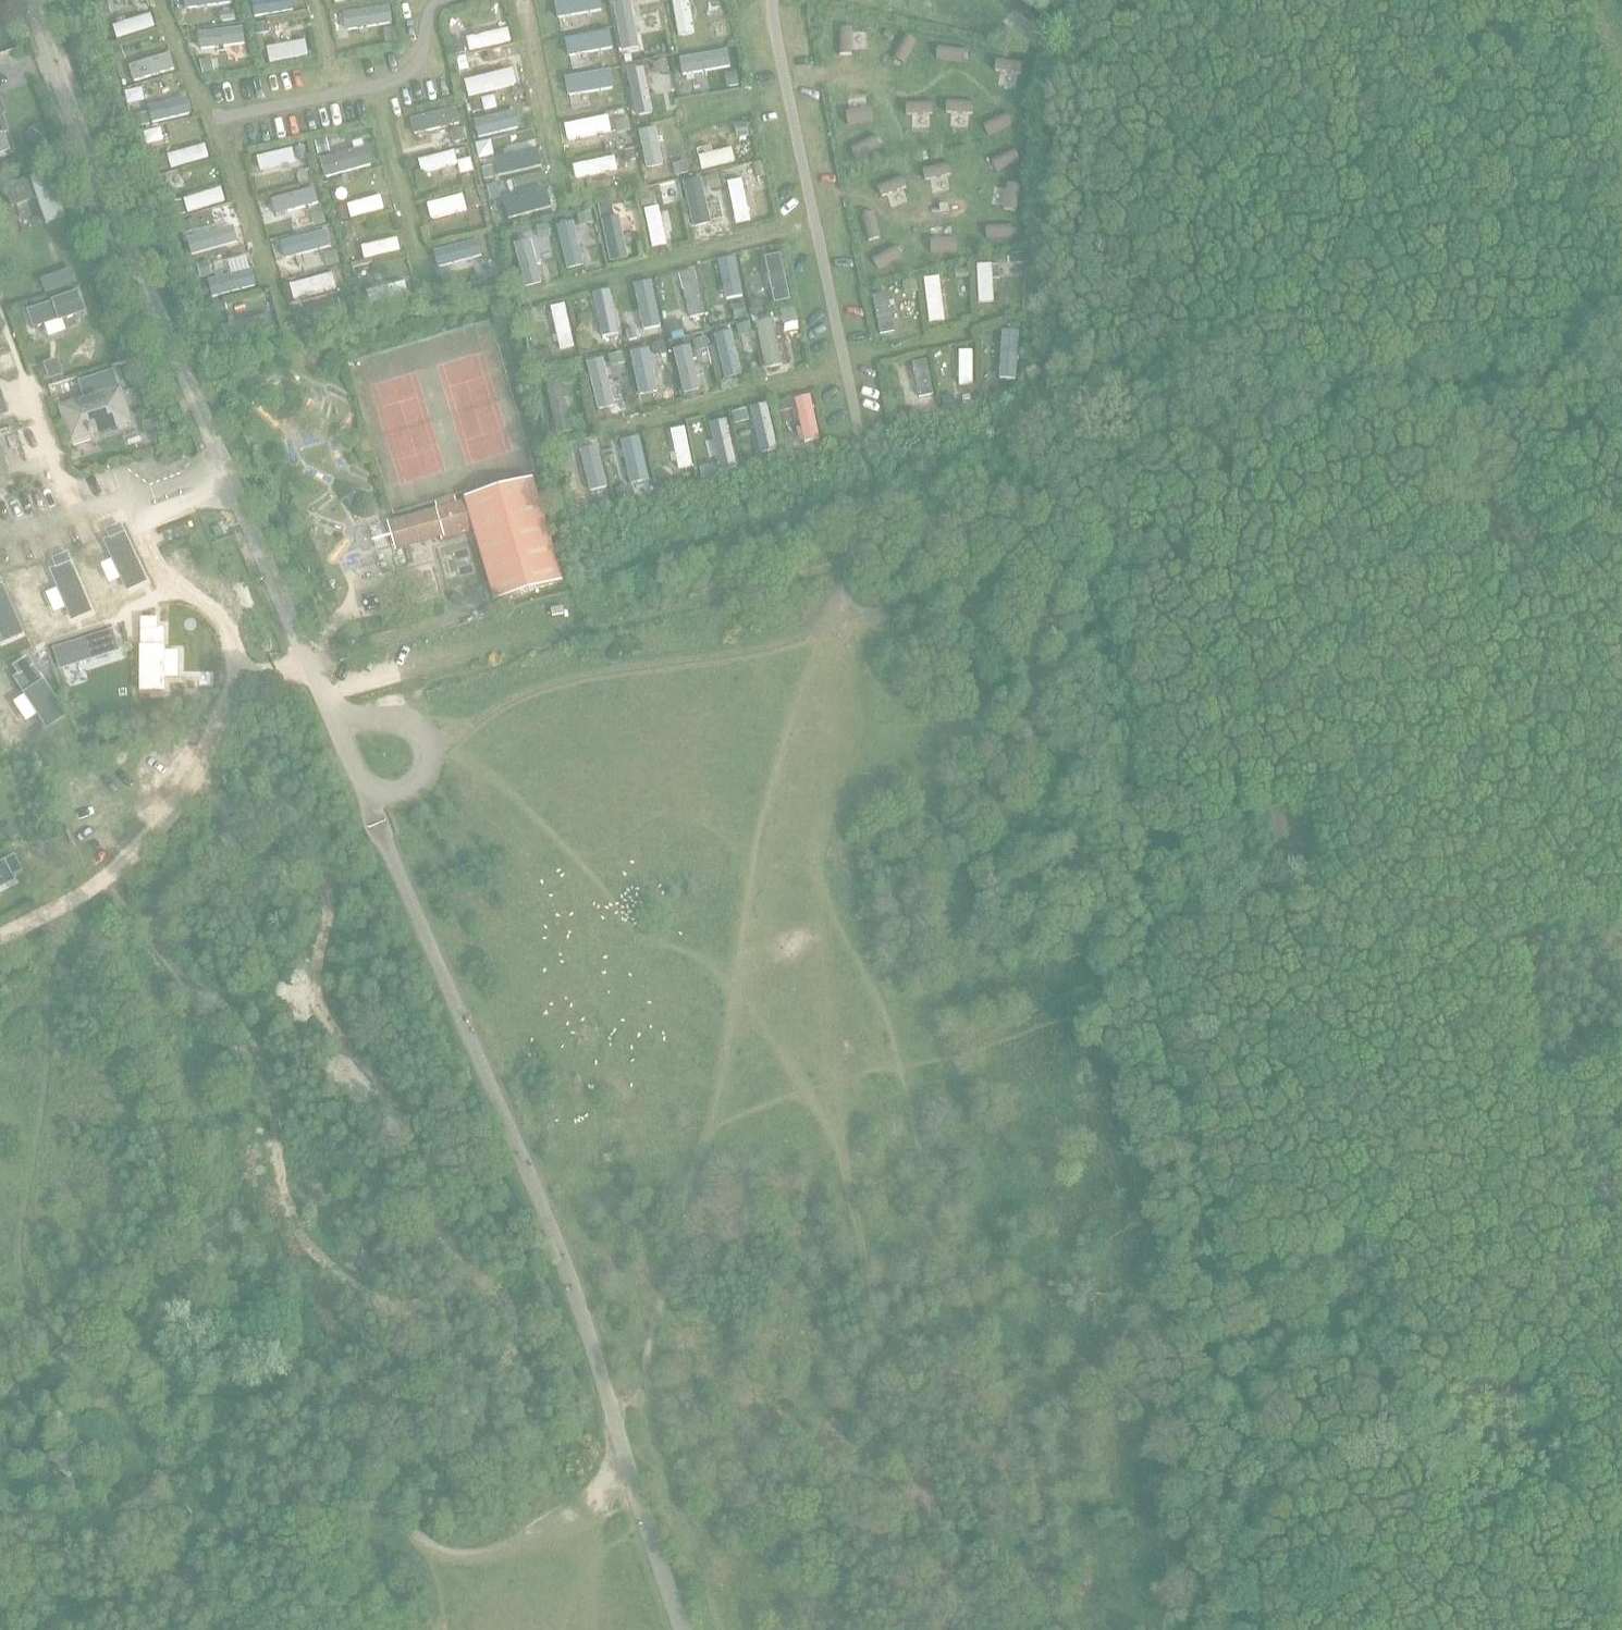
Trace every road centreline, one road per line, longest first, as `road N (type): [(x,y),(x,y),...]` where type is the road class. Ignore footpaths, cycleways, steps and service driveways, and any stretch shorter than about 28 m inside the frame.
road 1 (unclassified): [(682,1629),(569,1278),(368,794)]
road 2 (unclassified): [(329,713),(40,0)]
road 3 (track): [(814,222),(530,297)]
road 4 (unclassified): [(368,794),(416,788),(430,763),(428,738),(419,725),(329,713)]

